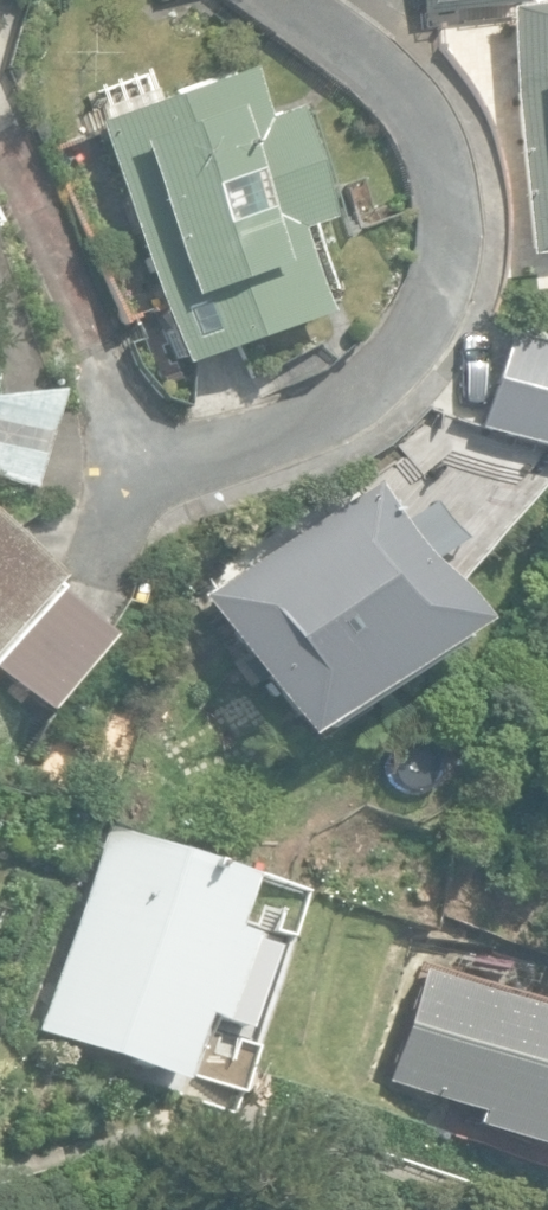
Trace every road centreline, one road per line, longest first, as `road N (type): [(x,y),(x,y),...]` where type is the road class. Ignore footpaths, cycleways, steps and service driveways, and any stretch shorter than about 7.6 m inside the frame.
road 1 (residential): [(306,0),(404,84),(432,134),(451,210),(441,280),(410,353),(251,460),(125,495)]

